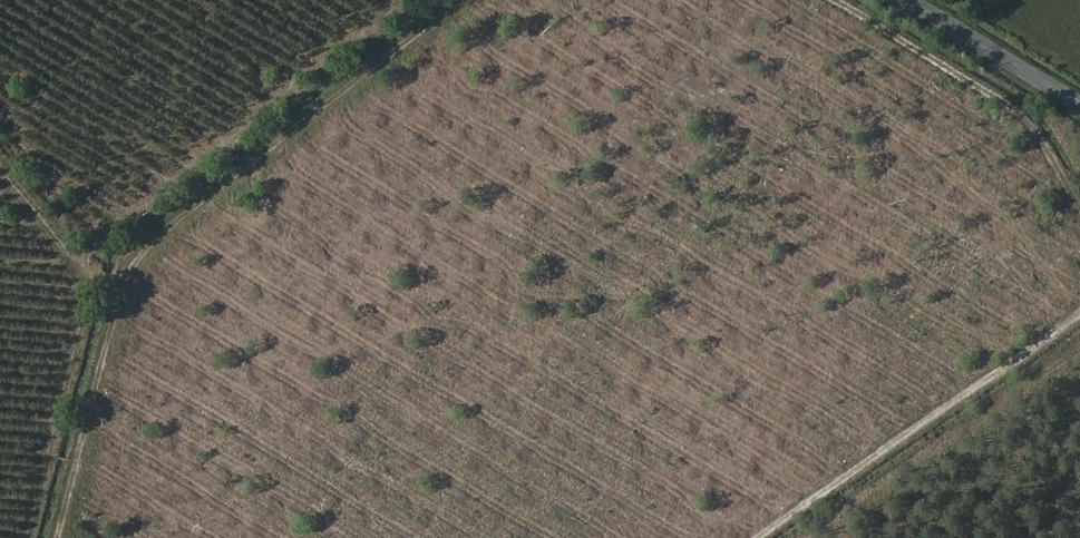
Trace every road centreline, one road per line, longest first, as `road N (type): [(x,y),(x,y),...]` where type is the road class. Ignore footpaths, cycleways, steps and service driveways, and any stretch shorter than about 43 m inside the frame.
road 1 (track): [(66,537),(128,289),(146,252),(463,0)]
road 2 (track): [(764,537),(1079,321)]
road 3 (secondary): [(905,0),(1079,108)]
road 4 (track): [(128,289),(92,261),(0,151)]

